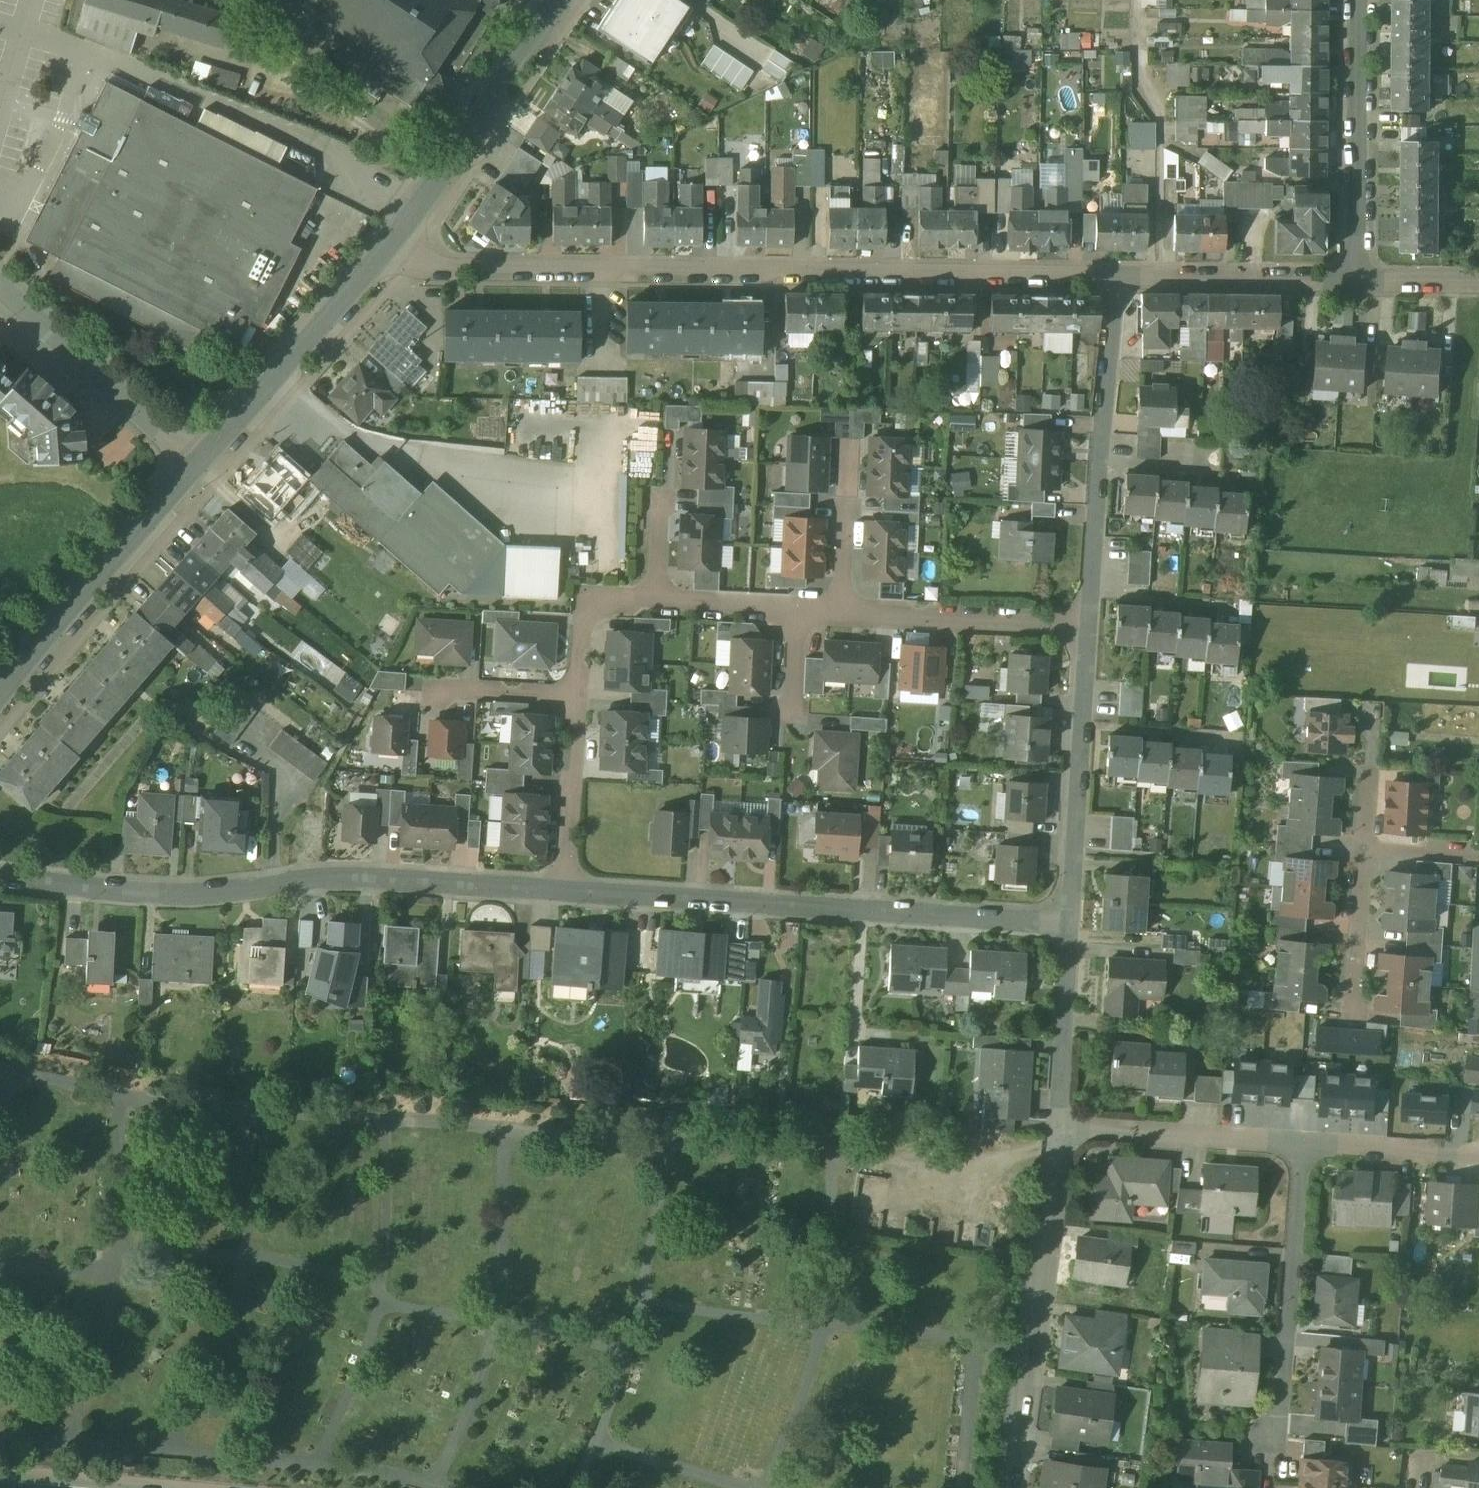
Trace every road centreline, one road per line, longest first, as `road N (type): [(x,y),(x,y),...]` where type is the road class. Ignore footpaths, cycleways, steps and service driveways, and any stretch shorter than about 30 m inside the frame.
road 1 (residential): [(378,263),(1119,271)]
road 2 (residential): [(563,886),(327,872),(166,886),(0,868)]
road 3 (residential): [(1073,916),(563,886)]
road 4 (residential): [(1061,1129),(1014,1487)]
road 5 (residential): [(1119,271),(1092,622)]
road 6 (residential): [(378,263),(556,0)]
road 7 (residential): [(0,697),(201,456)]
road 8 (residential): [(1298,1145),(1270,1443)]
road 9 (residential): [(1092,622),(1073,916)]
road 10 (residential): [(1355,279),(1358,0)]
road 11 (residential): [(0,286),(201,456)]
road 12 (residential): [(201,456),(378,263)]
road 13 (residential): [(840,610),(1092,622)]
road 14 (residential): [(1298,1145),(1061,1129)]
road 15 (residential): [(1119,271),(1355,279)]
road 16 (residential): [(1073,916),(1061,1129)]
road 17 (residential): [(563,886),(575,697)]
road 18 (residential): [(1478,1155),(1298,1145)]
road 19 (residential): [(575,697),(584,599),(654,602)]
road 20 (residential): [(1366,847),(1353,1000)]
road 21 (residential): [(433,689),(575,697)]
road 22 (residential): [(654,602),(795,608)]
road 23 (residential): [(1355,279),(1478,280)]

